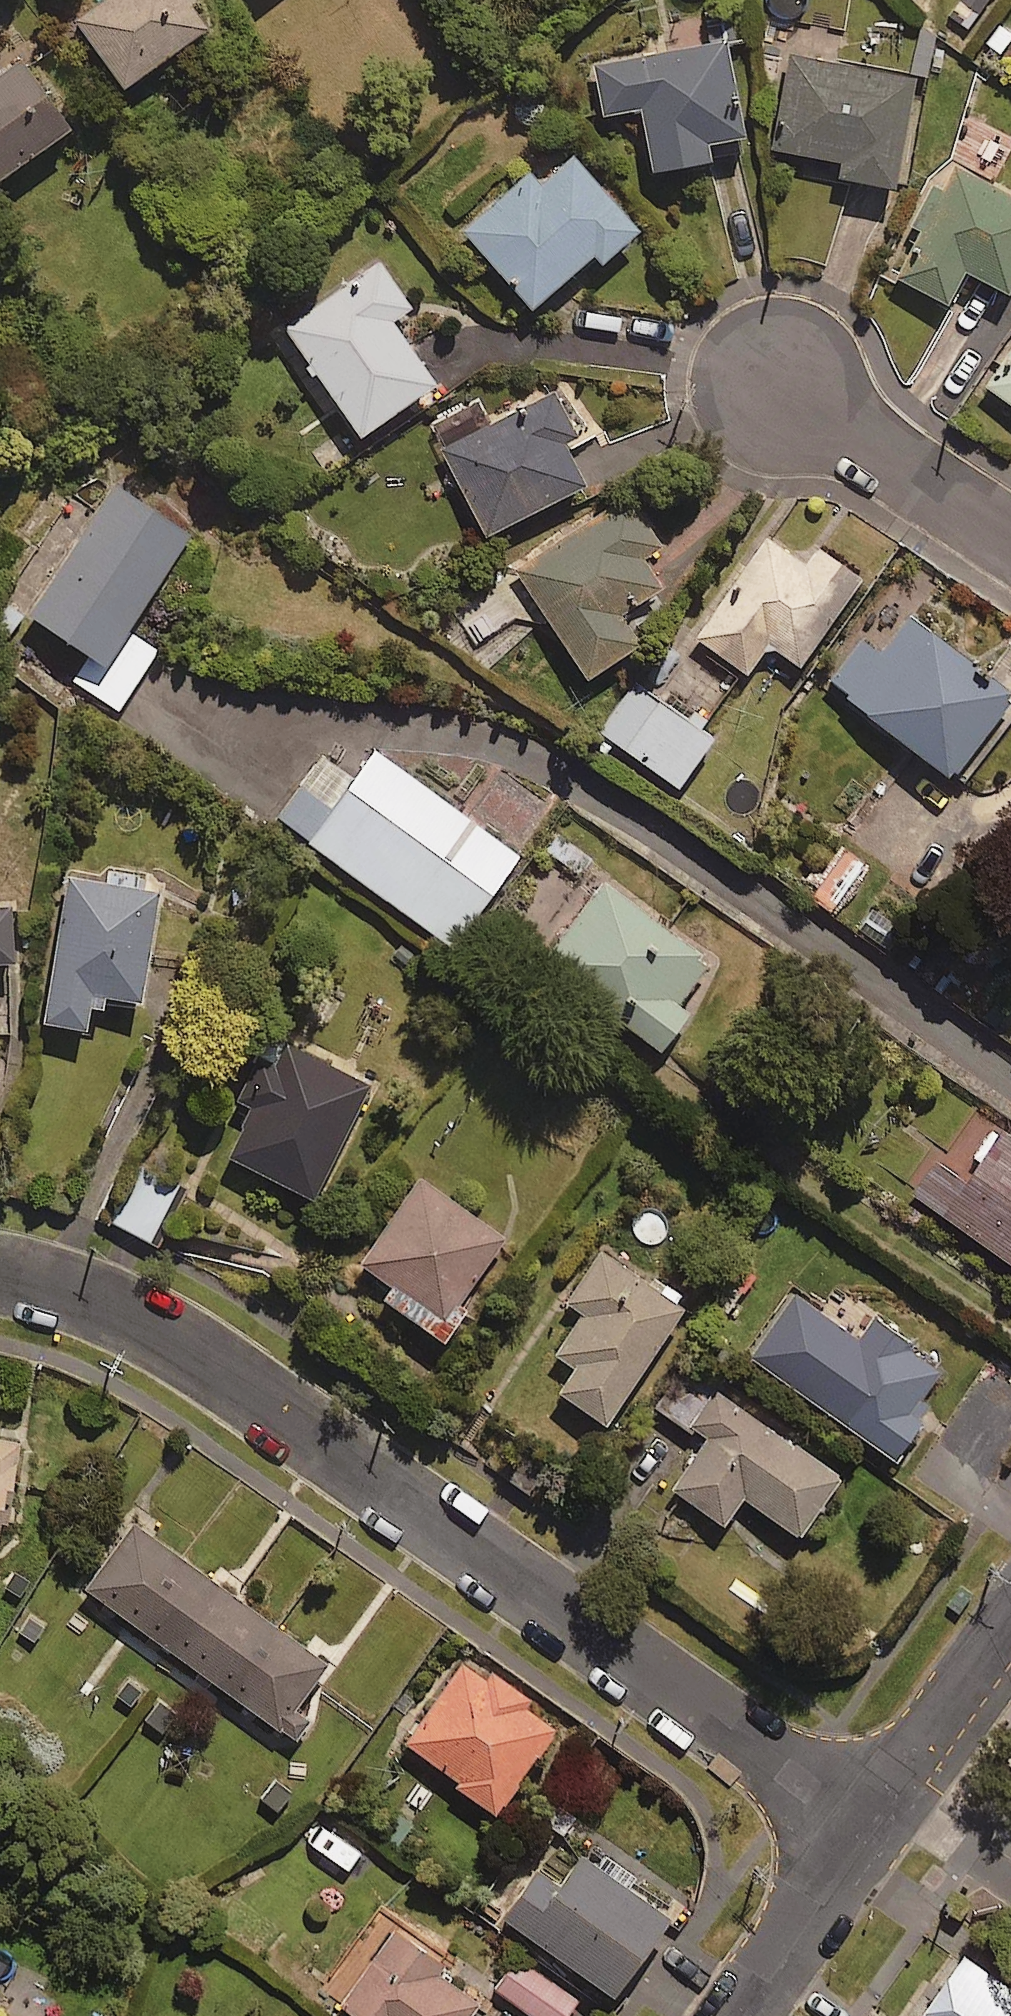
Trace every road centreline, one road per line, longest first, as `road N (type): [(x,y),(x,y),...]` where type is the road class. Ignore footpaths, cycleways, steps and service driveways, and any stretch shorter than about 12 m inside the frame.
road 1 (residential): [(859,1834),(196,1358),(103,1310),(0,1278)]
road 2 (residential): [(782,395),(1010,545)]
road 3 (residential): [(859,1834),(1010,1620)]
road 4 (residential): [(738,2015),(859,1834)]

